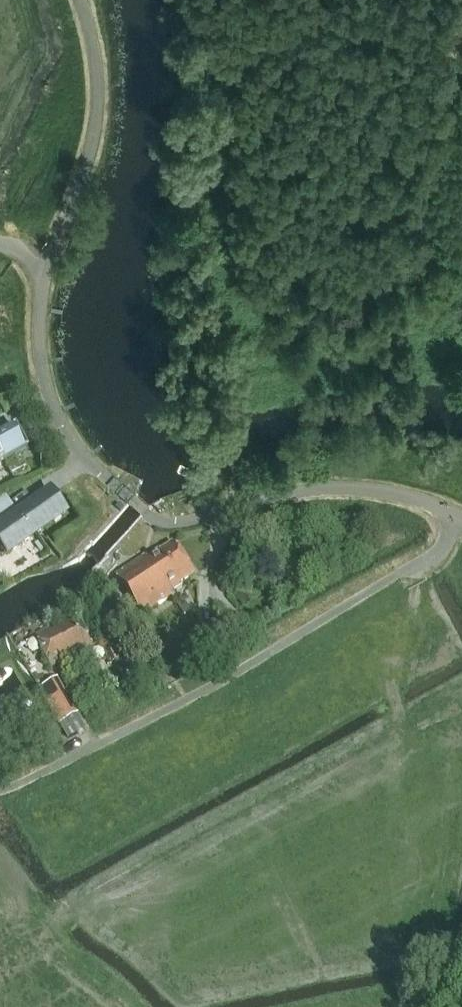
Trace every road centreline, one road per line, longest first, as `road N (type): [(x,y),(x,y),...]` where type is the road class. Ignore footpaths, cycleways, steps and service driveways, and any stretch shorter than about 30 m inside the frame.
road 1 (unclassified): [(461,515),(425,500),(341,488),(295,491),(187,521),(145,512),(71,442),(50,401),(38,326),(49,266)]
road 2 (unclassified): [(49,266),(100,108),(82,0)]

